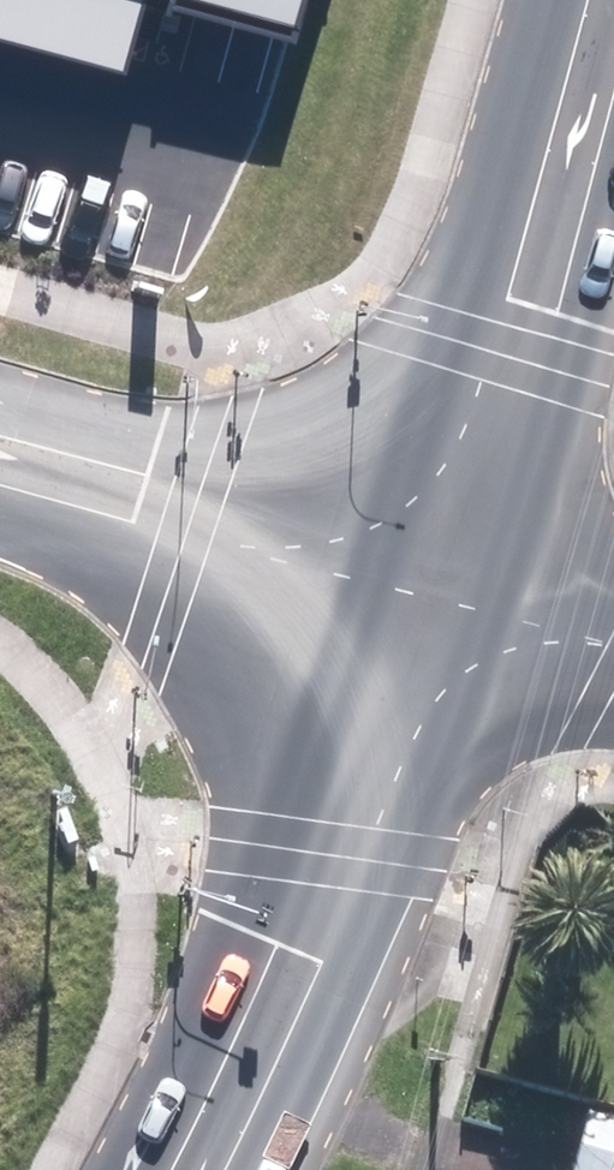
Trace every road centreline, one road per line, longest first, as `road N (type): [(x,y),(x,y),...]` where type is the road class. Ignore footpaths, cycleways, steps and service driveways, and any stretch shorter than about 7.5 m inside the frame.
road 1 (secondary): [(612,0),(442,609)]
road 2 (secondary): [(442,609),(301,964),(199,1169)]
road 3 (tertiary): [(0,468),(442,609)]
road 4 (tertiary): [(442,609),(613,653)]

